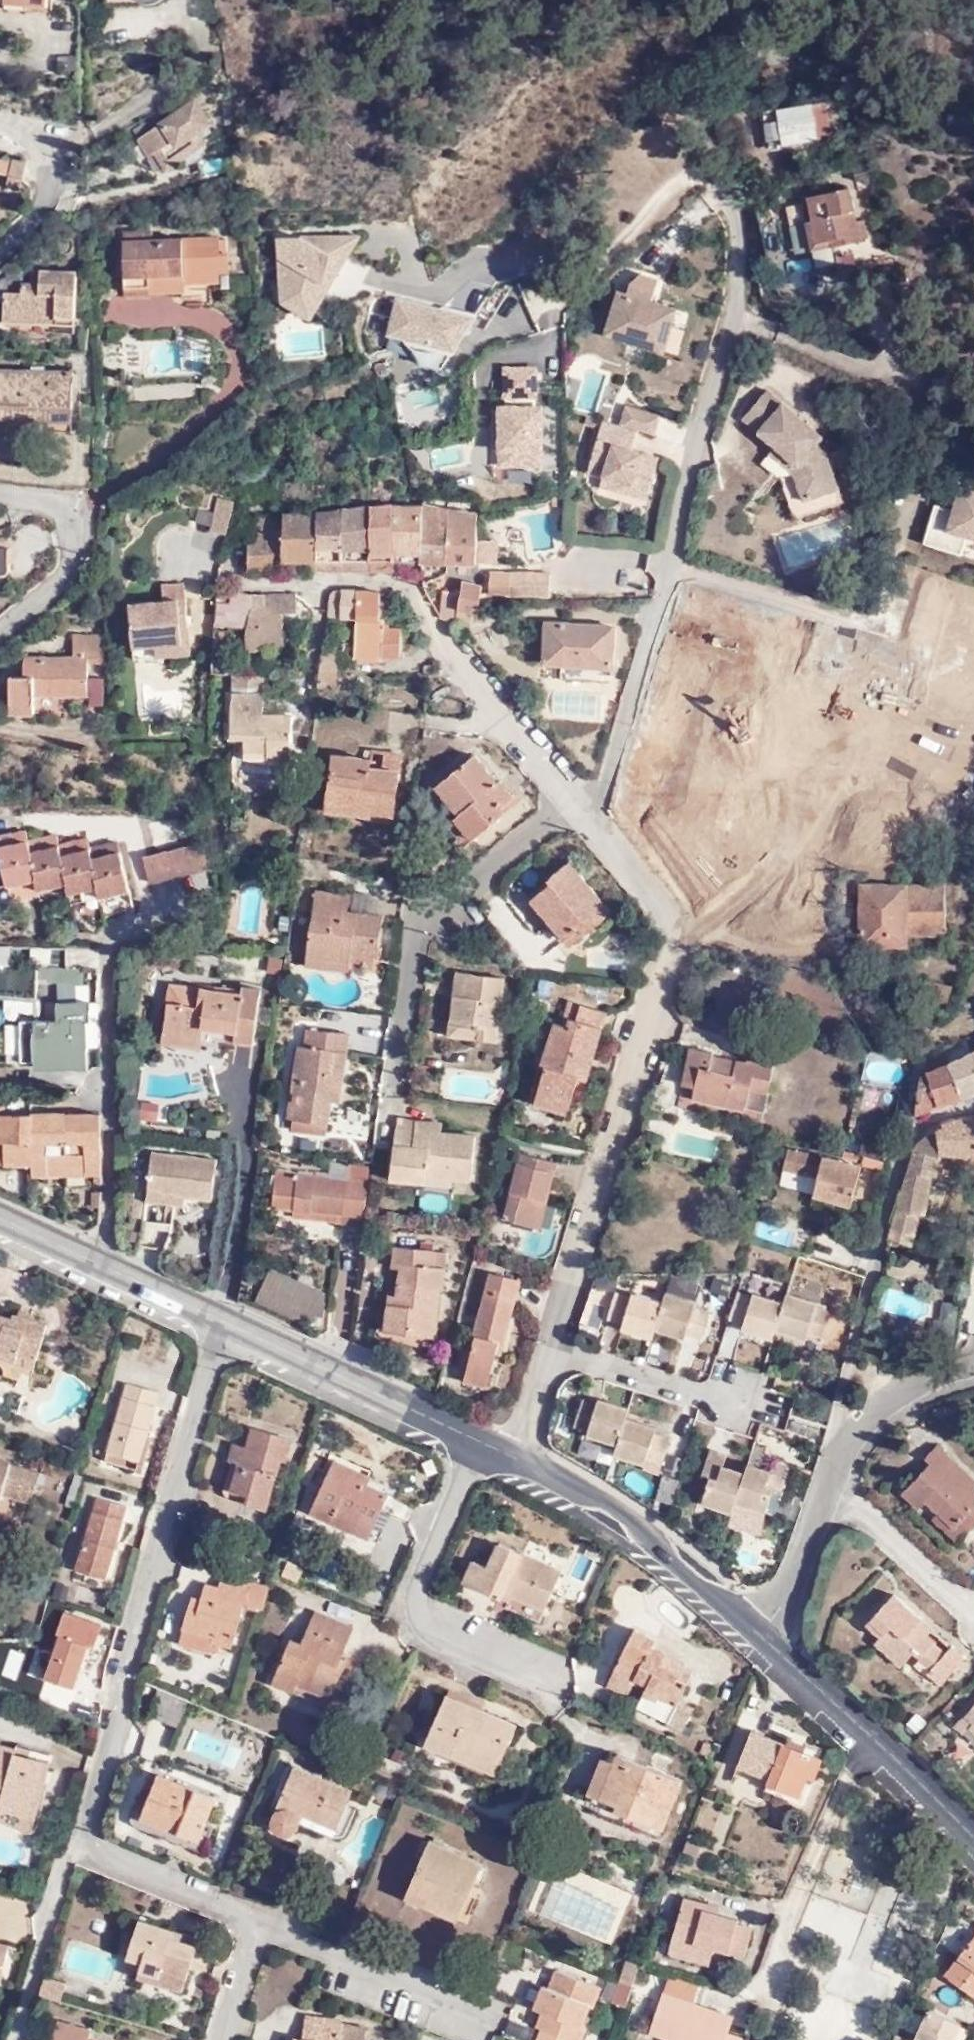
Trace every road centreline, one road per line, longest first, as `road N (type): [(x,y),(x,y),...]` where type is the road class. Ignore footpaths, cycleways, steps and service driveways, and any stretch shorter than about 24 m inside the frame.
road 1 (residential): [(597,829),(665,904),(670,954),(510,1458)]
road 2 (residential): [(546,306),(685,180),(722,182),(742,234),(740,274),(670,567)]
road 3 (tertiary): [(510,1458),(0,1222)]
road 4 (residential): [(248,579),(415,589),(597,829)]
road 5 (residential): [(973,1370),(926,1384),(842,1445),(791,1598),(762,1636)]
road 6 (tertiary): [(762,1636),(591,1501),(510,1458)]
road 7 (residential): [(670,567),(894,630),(914,569)]
road 8 (tertiary): [(973,1843),(762,1636)]
road 9 (residential): [(670,567),(612,804),(597,829)]

